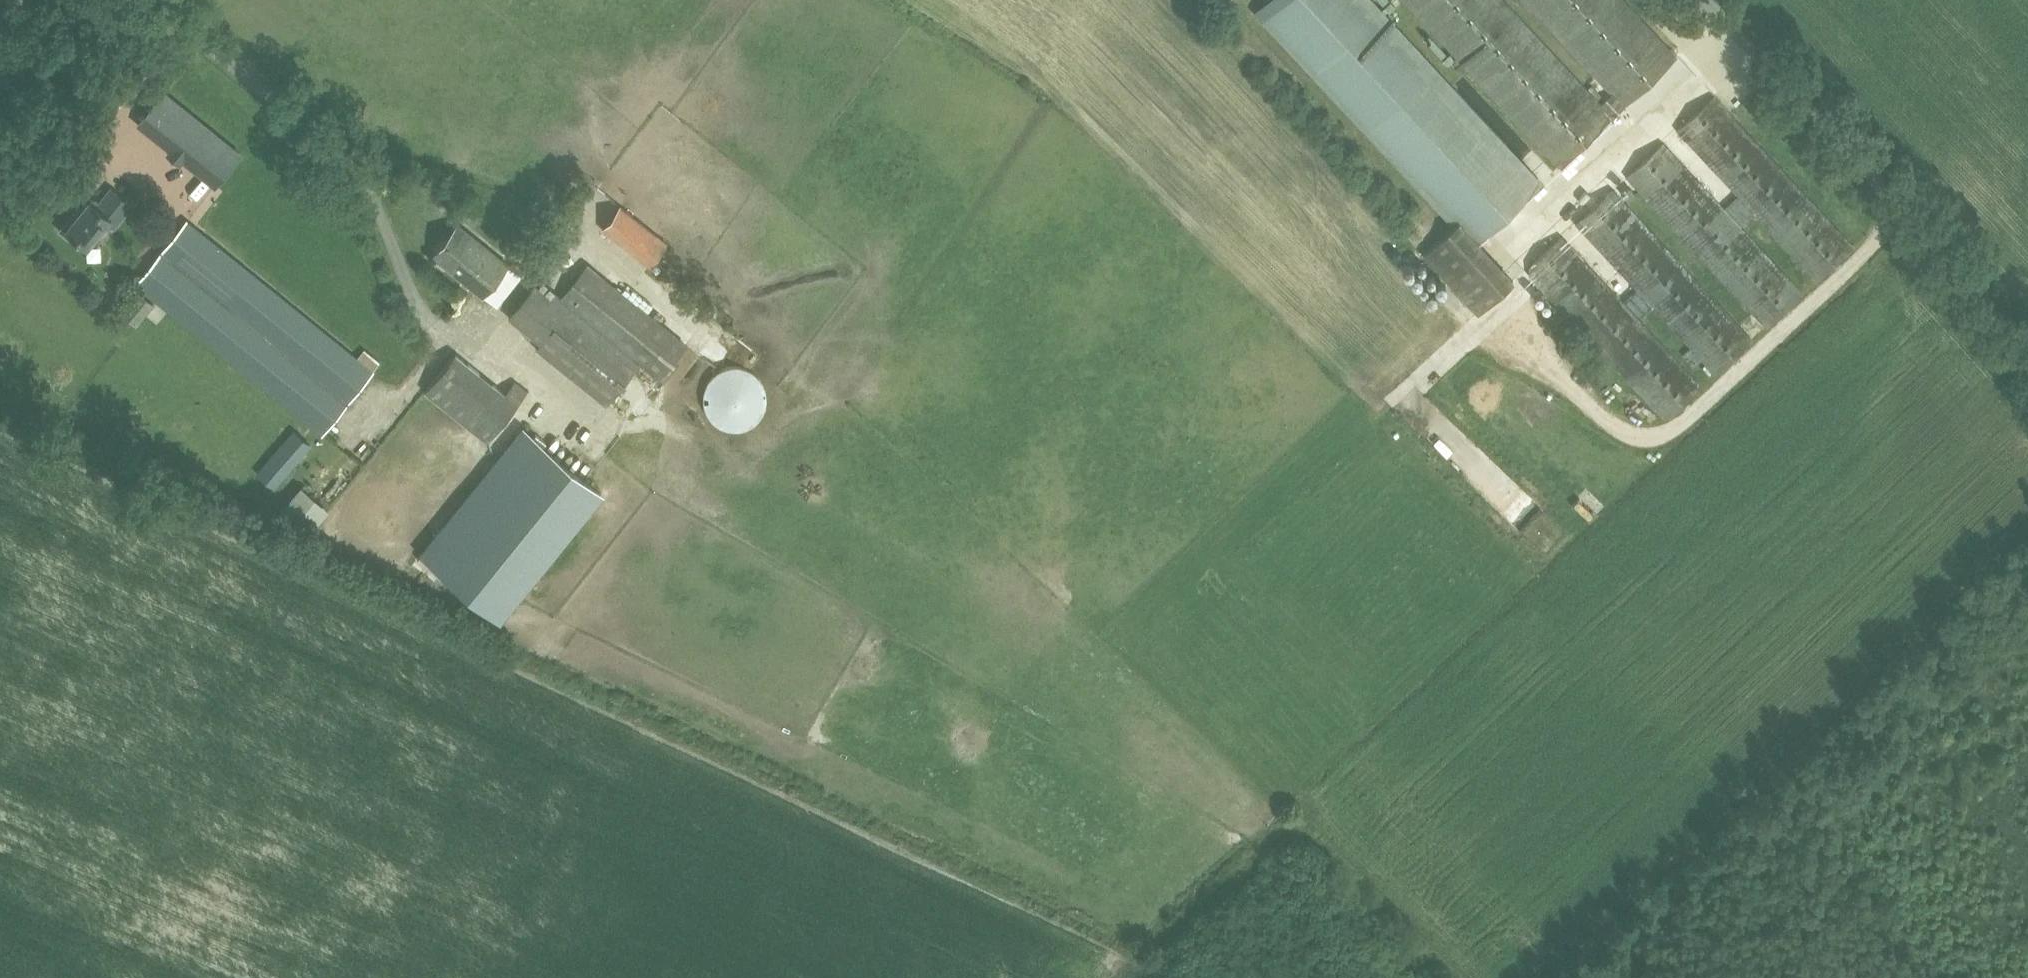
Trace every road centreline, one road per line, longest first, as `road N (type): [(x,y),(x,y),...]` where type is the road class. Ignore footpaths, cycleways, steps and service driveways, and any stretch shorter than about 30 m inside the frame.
road 1 (track): [(1746,66),(2027,352)]

